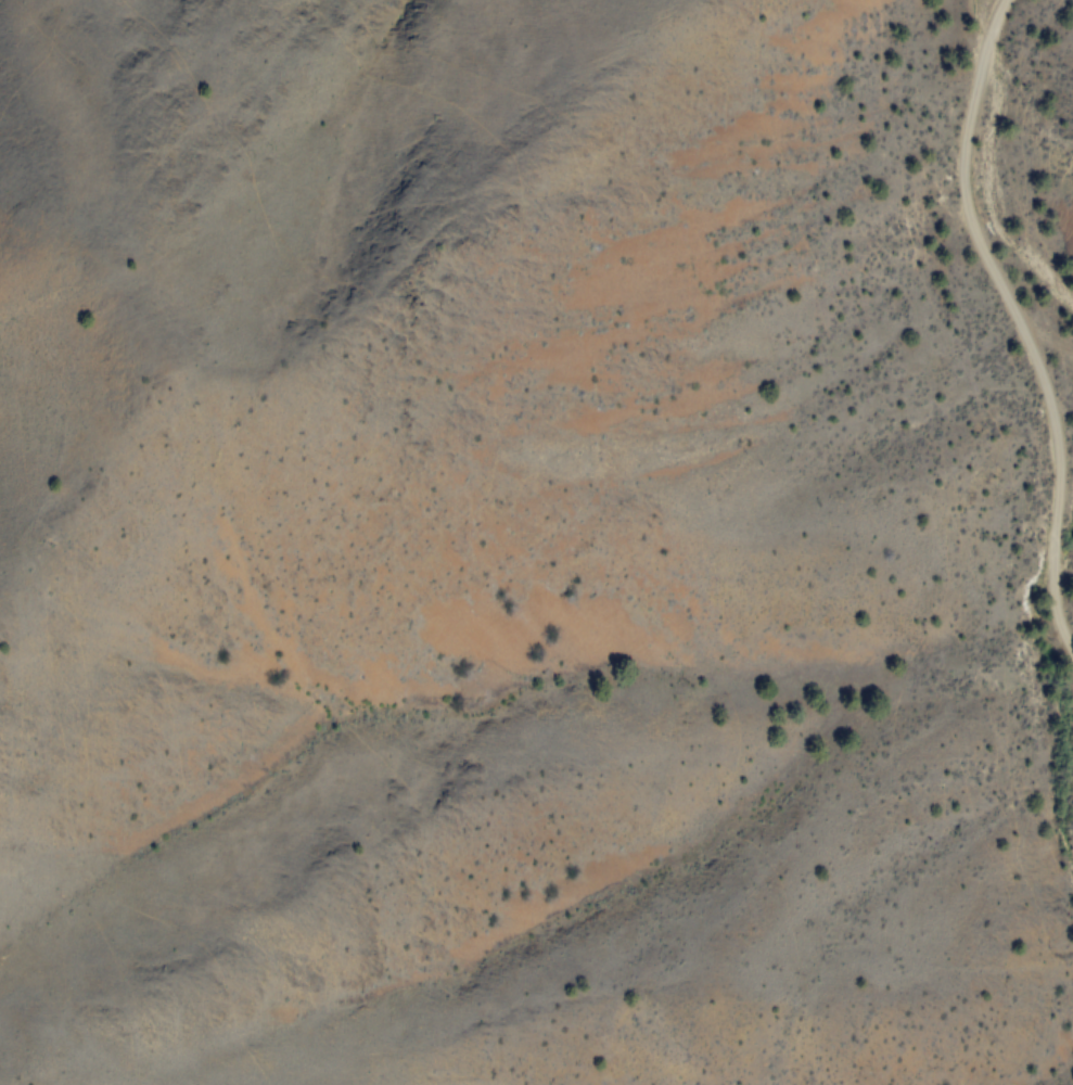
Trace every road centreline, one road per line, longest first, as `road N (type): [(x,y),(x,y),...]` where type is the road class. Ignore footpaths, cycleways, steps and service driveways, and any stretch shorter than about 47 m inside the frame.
road 1 (residential): [(1002,0),(961,162),(985,254),(1039,360),(1062,492),(1051,565),(1072,652)]

